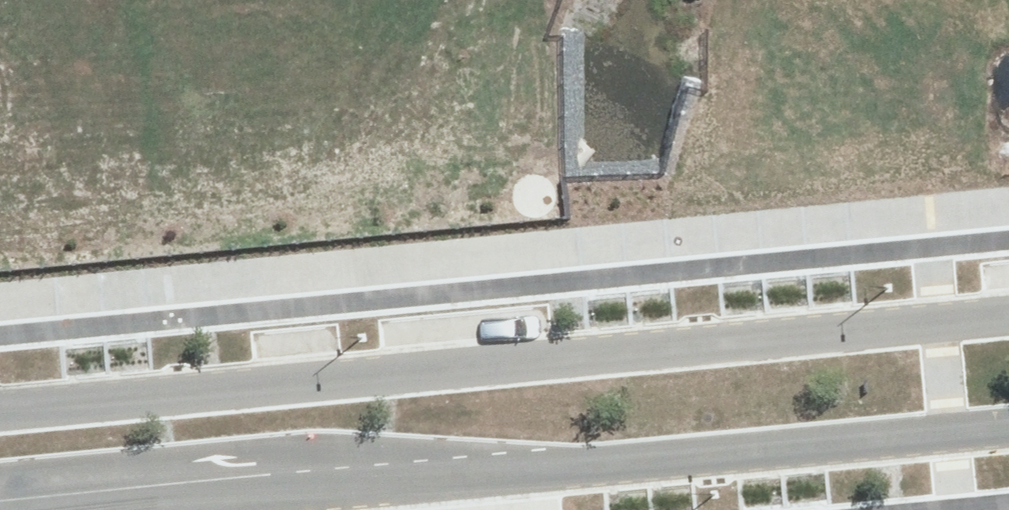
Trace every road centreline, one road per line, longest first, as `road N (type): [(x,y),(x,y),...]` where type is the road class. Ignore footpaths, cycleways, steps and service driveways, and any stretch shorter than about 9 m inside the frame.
road 1 (tertiary): [(0,407),(1008,310)]
road 2 (tertiary): [(1008,427),(100,509)]
road 3 (residential): [(0,101),(228,152),(344,169),(421,166)]

